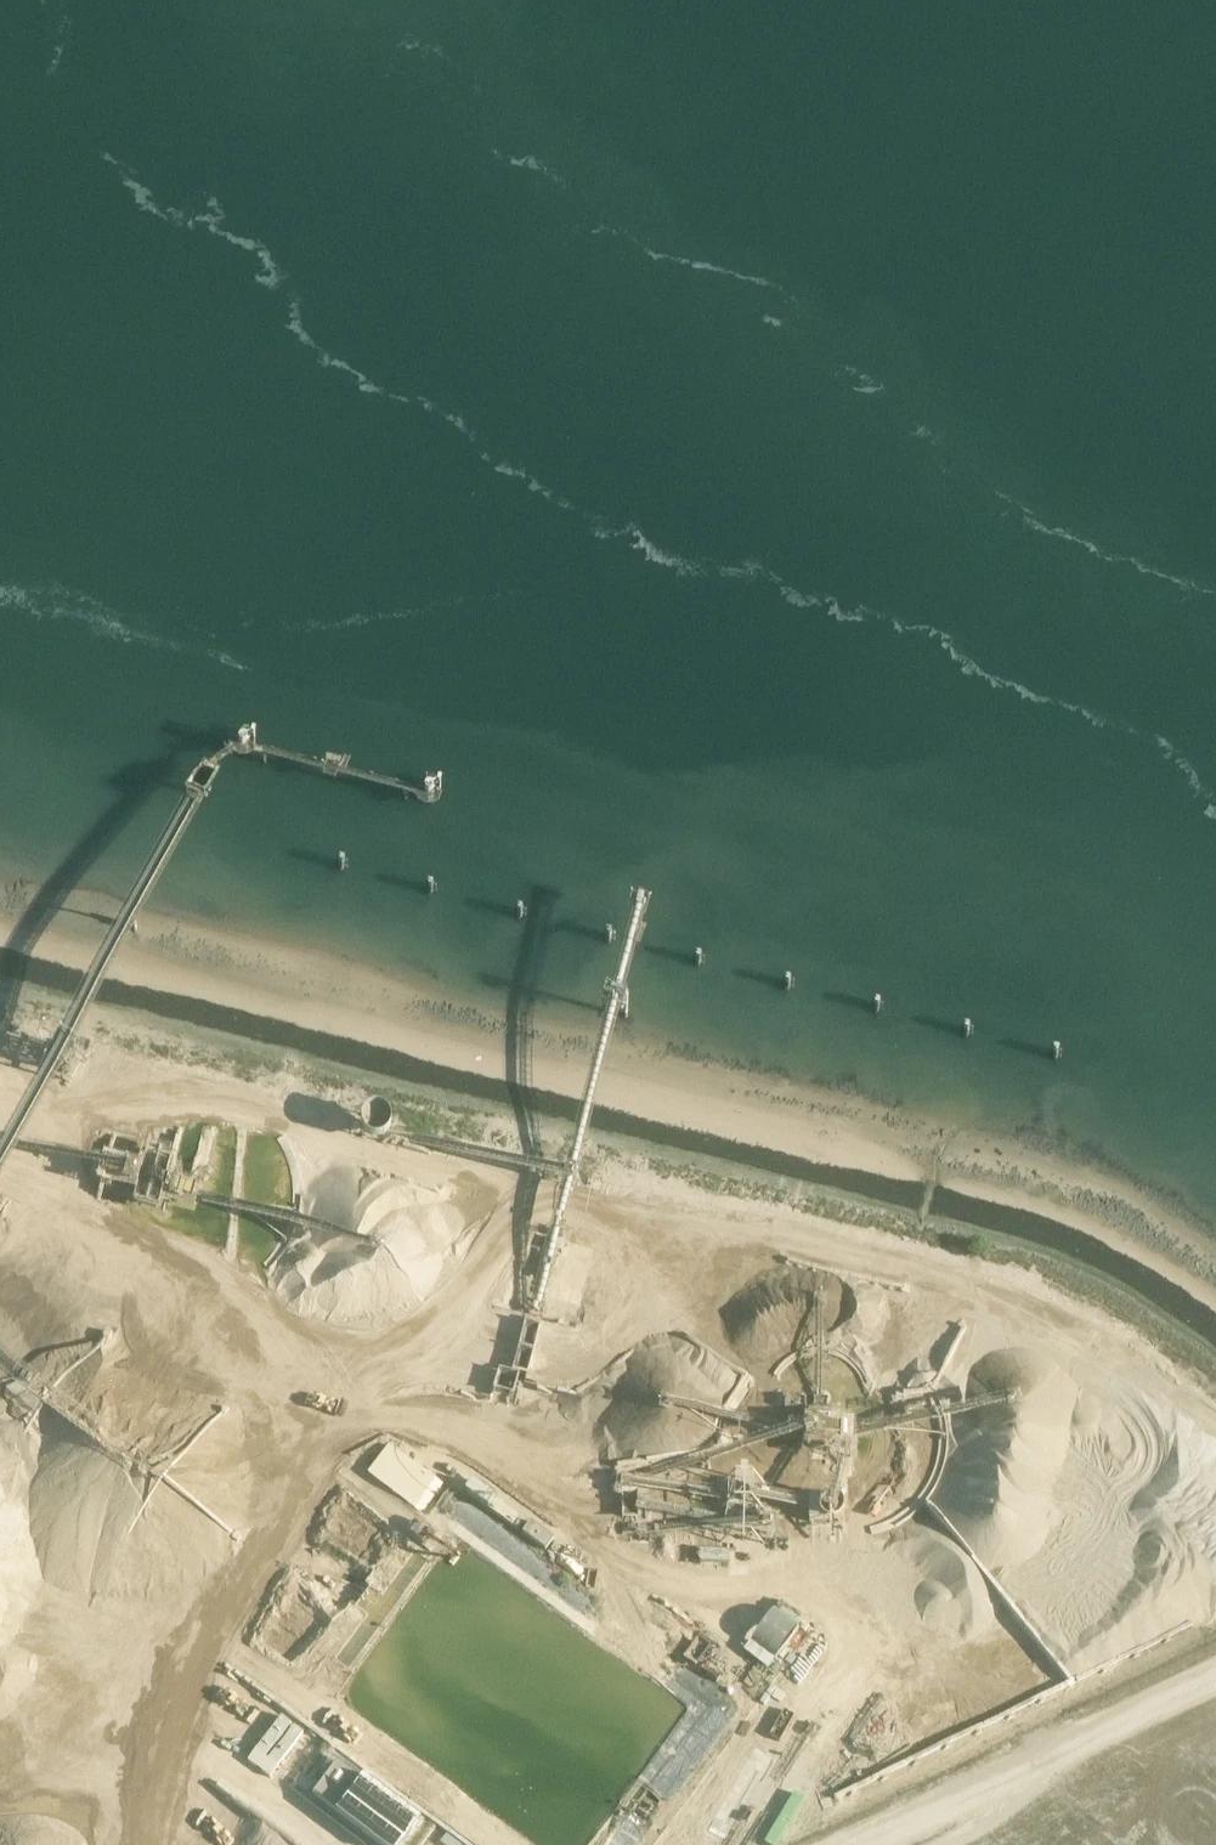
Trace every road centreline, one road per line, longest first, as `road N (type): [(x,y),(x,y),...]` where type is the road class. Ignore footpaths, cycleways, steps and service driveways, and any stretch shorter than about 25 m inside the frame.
road 1 (track): [(856,1844),(1215,1681)]

